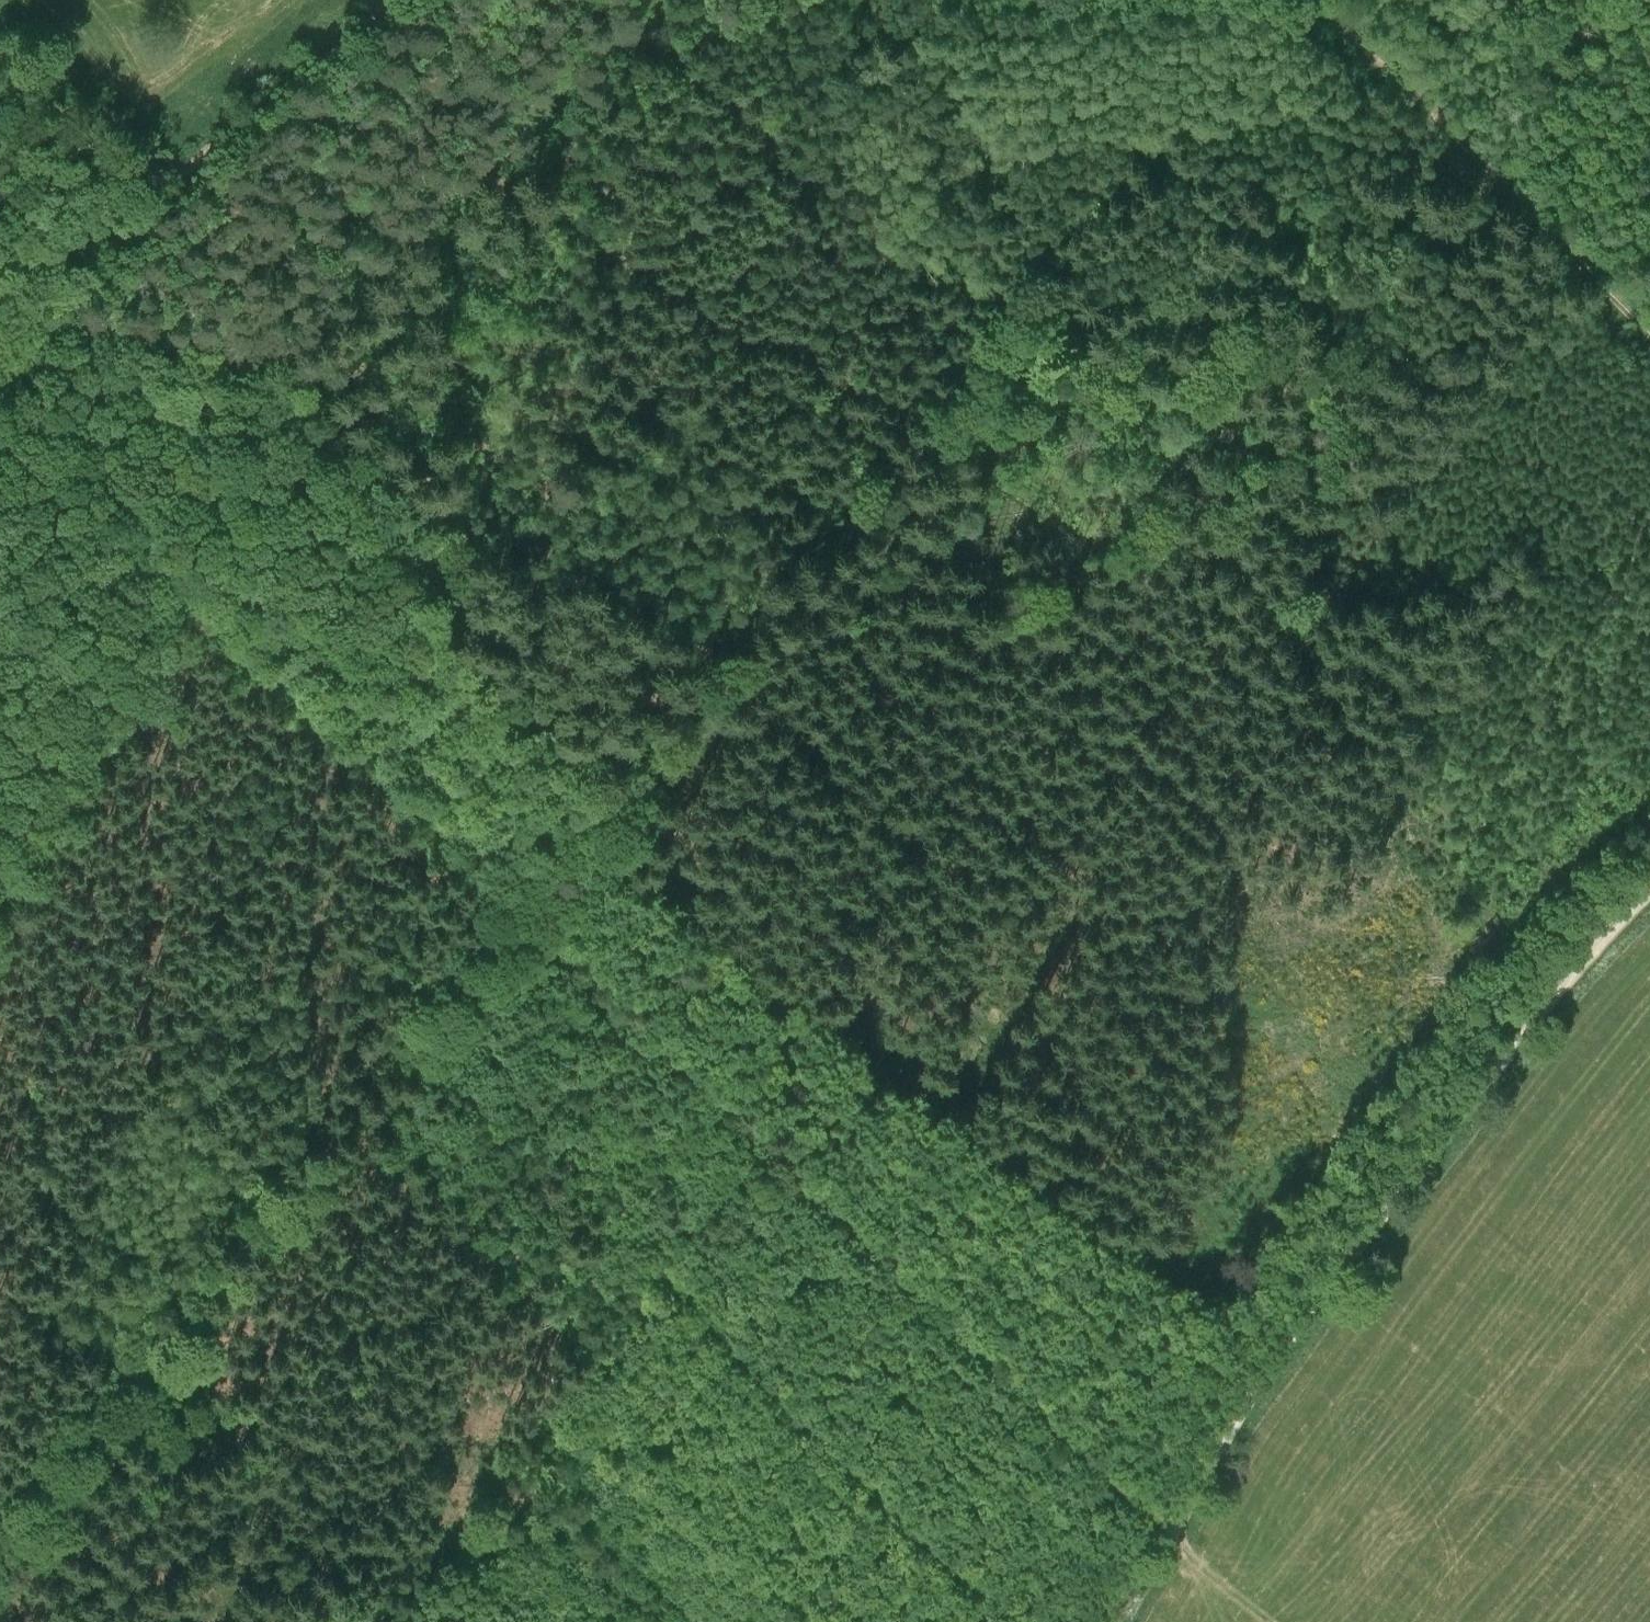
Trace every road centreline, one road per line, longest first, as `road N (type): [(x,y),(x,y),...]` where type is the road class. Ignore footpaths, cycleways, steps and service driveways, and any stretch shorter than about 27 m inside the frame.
road 1 (track): [(379,0),(108,232),(0,361)]
road 2 (track): [(1649,314),(1344,0)]

